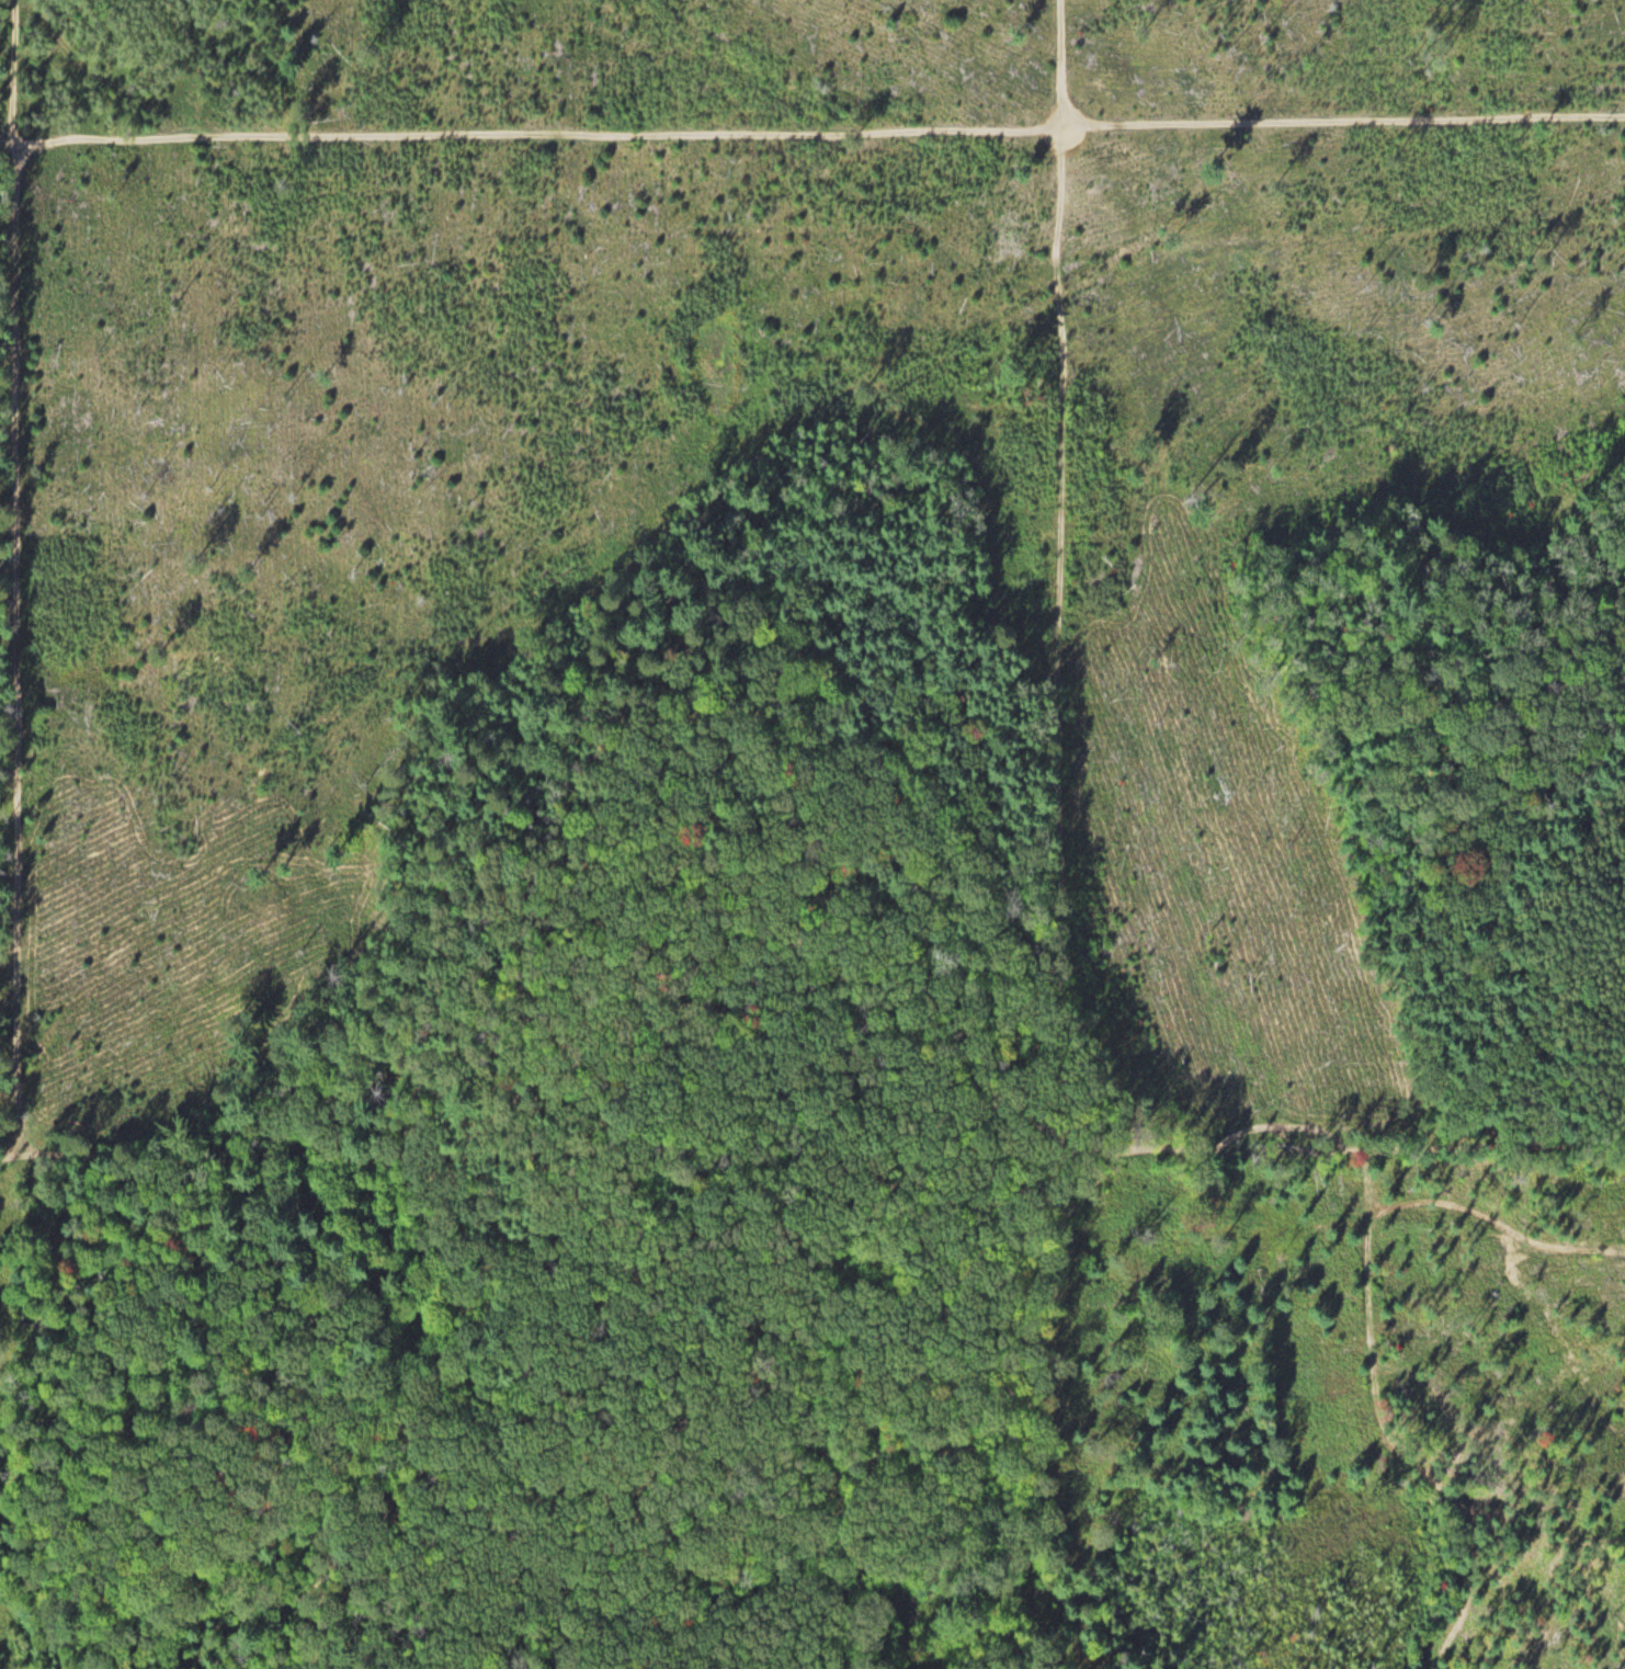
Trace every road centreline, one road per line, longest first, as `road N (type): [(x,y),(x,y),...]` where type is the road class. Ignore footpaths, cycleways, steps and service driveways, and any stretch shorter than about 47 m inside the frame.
road 1 (track): [(1624,105),(1054,134),(0,135)]
road 2 (track): [(14,135),(13,0)]

